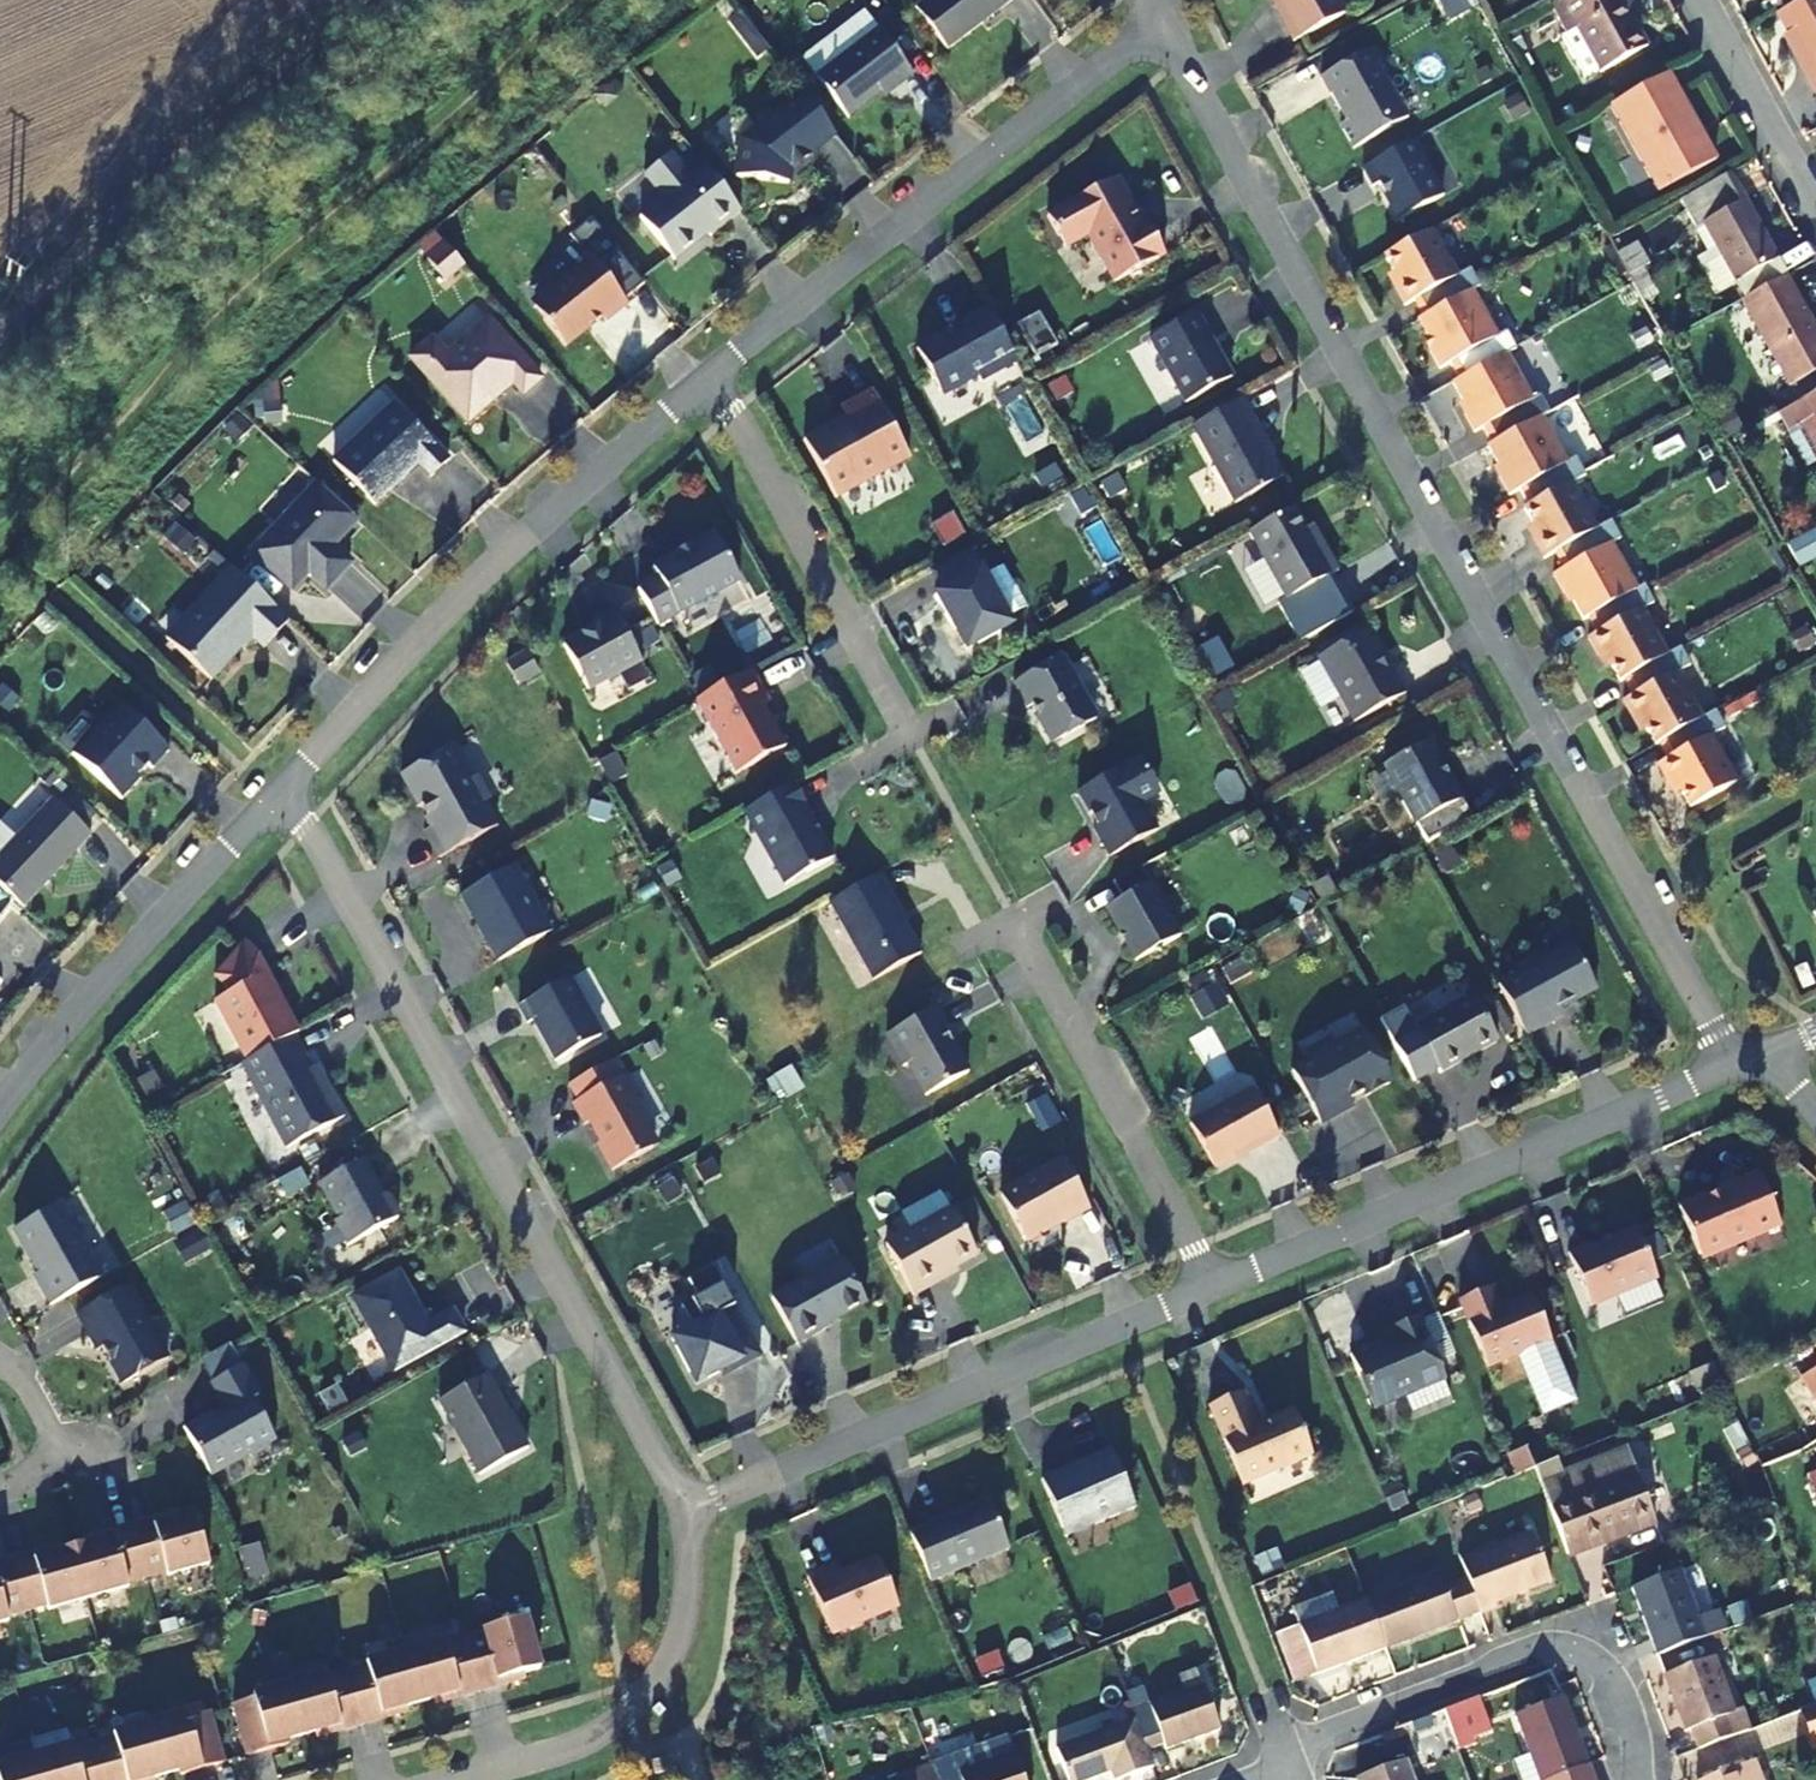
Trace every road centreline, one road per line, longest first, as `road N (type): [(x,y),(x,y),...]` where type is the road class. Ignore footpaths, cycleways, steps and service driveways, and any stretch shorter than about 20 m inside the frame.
road 1 (residential): [(1170,30),(1733,1062)]
road 2 (residential): [(688,1507),(289,789)]
road 3 (residential): [(289,789),(515,538),(717,378)]
road 4 (residential): [(717,378),(1121,48),(1170,30)]
road 5 (residential): [(688,1507),(1214,1285)]
road 6 (residential): [(1214,1285),(1733,1062)]
road 7 (track): [(0,339),(108,223),(366,0)]
road 8 (residential): [(1637,1779),(1602,1673),(1549,1646),(1280,1762)]
road 9 (residential): [(0,1118),(109,981),(289,789)]
road 10 (residential): [(1012,915),(1214,1285)]
road 11 (residential): [(717,378),(913,742)]
road 12 (residential): [(473,1779),(585,1749),(668,1658),(692,1567),(688,1507)]
road 13 (residential): [(1815,208),(1701,0)]
road 14 (residential): [(0,1355),(20,1368),(62,1458)]

